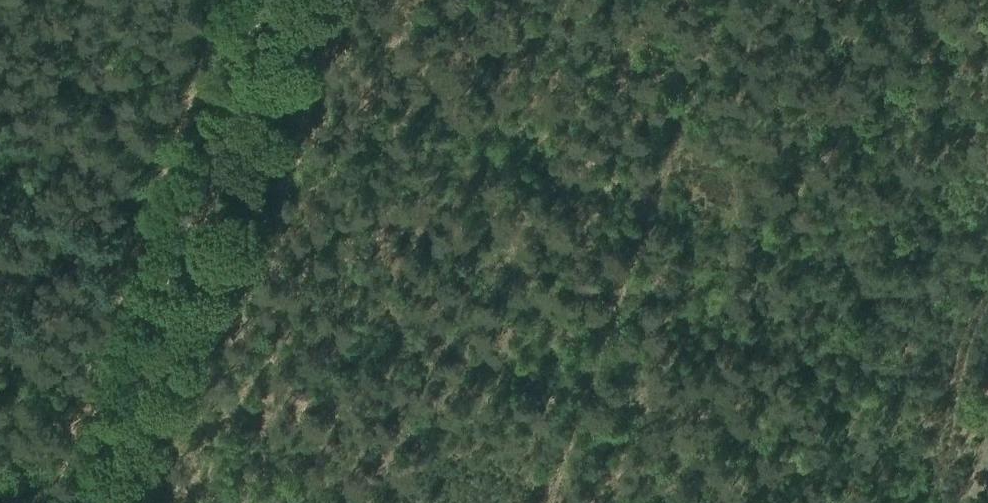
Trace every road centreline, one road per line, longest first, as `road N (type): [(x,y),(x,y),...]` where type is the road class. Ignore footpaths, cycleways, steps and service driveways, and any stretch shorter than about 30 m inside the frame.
road 1 (track): [(281,0),(104,502)]

